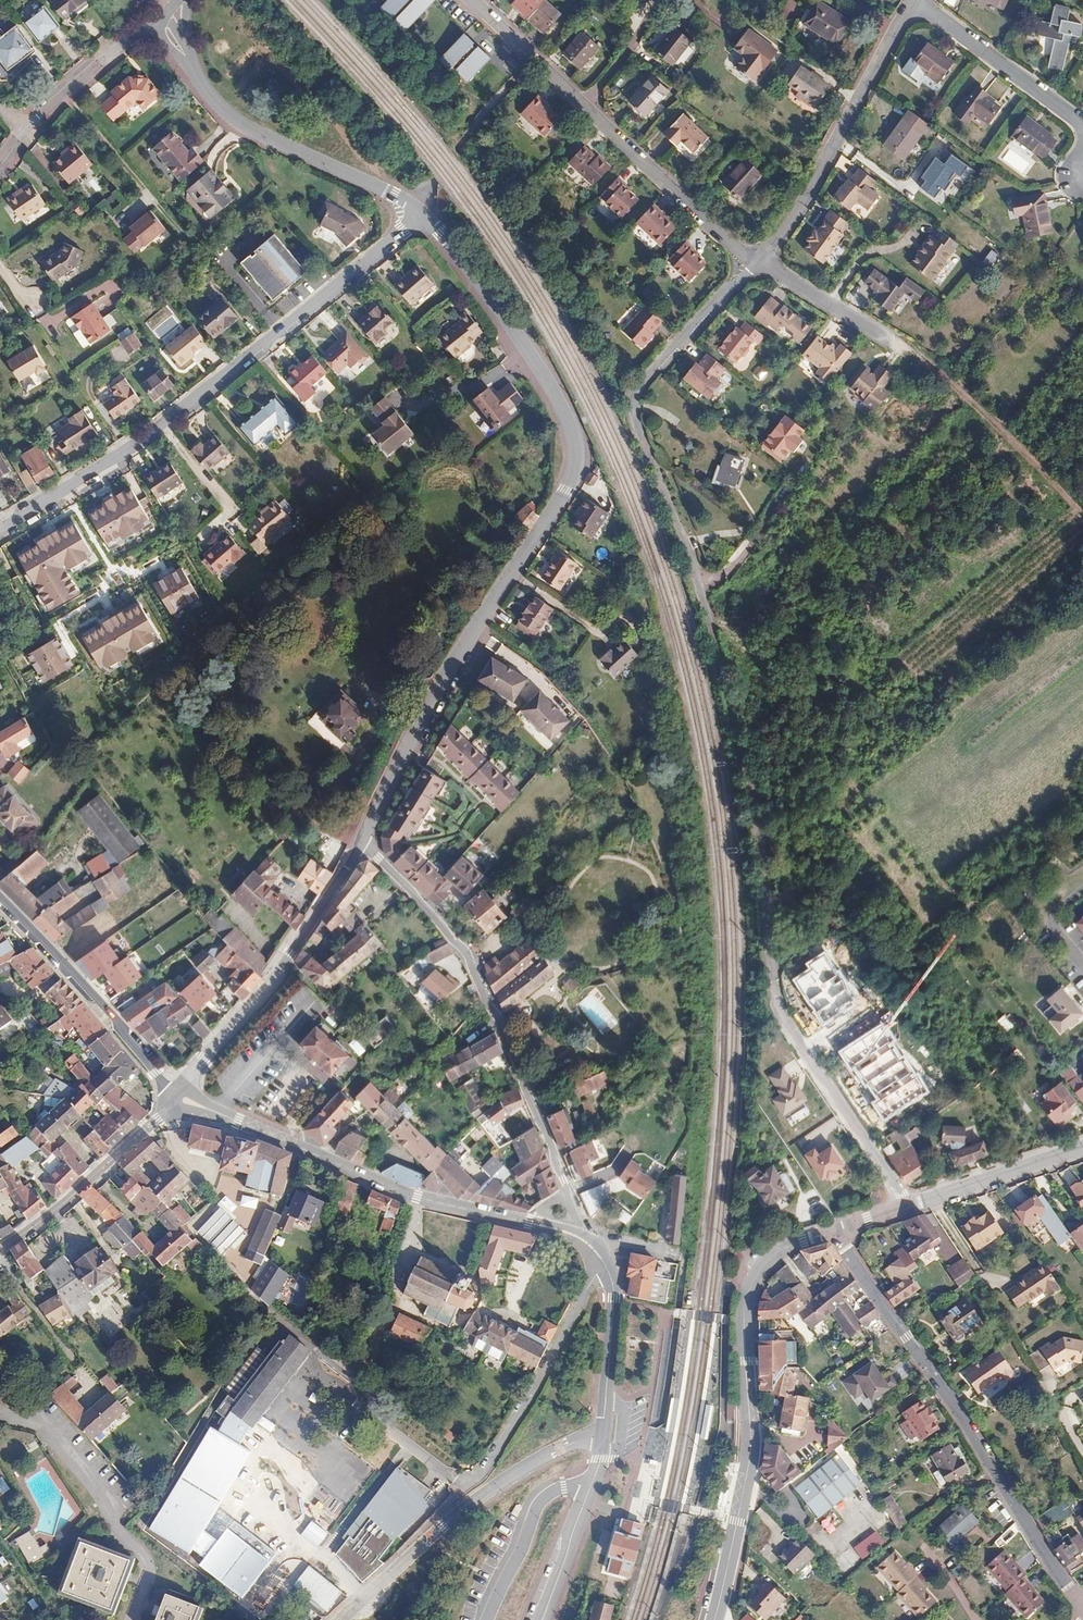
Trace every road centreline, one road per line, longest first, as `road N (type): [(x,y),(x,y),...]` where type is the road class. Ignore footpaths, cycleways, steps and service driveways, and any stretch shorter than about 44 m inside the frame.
road 1 (residential): [(903,1207),(774,1006),(756,831),(715,632),(635,421),(632,395),(758,260)]
road 2 (residential): [(361,841),(456,655),(573,472),(567,424),(534,364),(440,232),(416,210)]
road 3 (residential): [(0,528),(124,450),(261,347),(416,210)]
road 4 (residential): [(581,1238),(471,963),(361,841)]
road 5 (residential): [(833,1231),(1082,1605)]
road 6 (residential): [(833,1231),(773,1256),(746,1301),(751,1457),(715,1619)]
road 7 (residential): [(581,1238),(415,1199),(174,1099)]
road 8 (track): [(770,967),(824,930),(898,961),(1054,849),(1073,865),(1082,858)]
road 9 (residential): [(343,1619),(505,1478),(602,1434)]
road 10 (residential): [(174,1099),(284,969),(361,841)]
road 11 (residential): [(758,260),(914,1)]
road 12 (residential): [(416,210),(246,130),(223,113),(195,71)]
road 13 (residential): [(0,900),(73,973),(174,1099)]
road 14 (track): [(1082,520),(912,352)]
road 15 (residential): [(758,260),(584,105)]
road 16 (residential): [(174,1099),(38,1225),(0,1248)]
road 17 (residential): [(1082,127),(914,1)]
road 18 (residential): [(602,1434),(613,1296),(605,1264),(581,1238)]
road 19 (residential): [(1082,1147),(903,1207)]
road 20 (residential): [(591,1488),(563,1487),(542,1500),(487,1619)]
road 21 (residential): [(912,352),(758,260)]
road 22 (residential): [(147,28),(59,93),(24,132)]
road 23 (residential): [(584,105),(475,0)]
road 24 (residential): [(544,1619),(591,1488)]
road 25 (residential): [(661,0),(584,105)]

